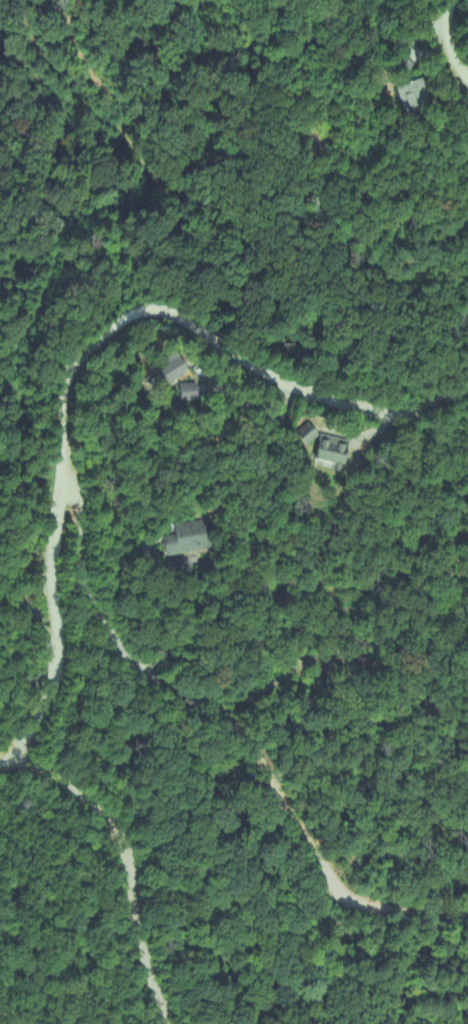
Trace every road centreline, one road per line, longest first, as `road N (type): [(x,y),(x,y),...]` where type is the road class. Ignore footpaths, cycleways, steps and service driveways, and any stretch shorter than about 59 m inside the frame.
road 1 (residential): [(0,757),(51,682),(62,420),(76,356),(95,340),(138,316),(166,312),(283,385),(329,401),(393,415),(467,394)]
road 2 (residential): [(61,482),(78,508),(81,579),(95,617),(158,680),(248,735),(338,887),(373,908),(467,909)]
road 3 (track): [(12,746),(65,785),(133,870),(161,1023)]

